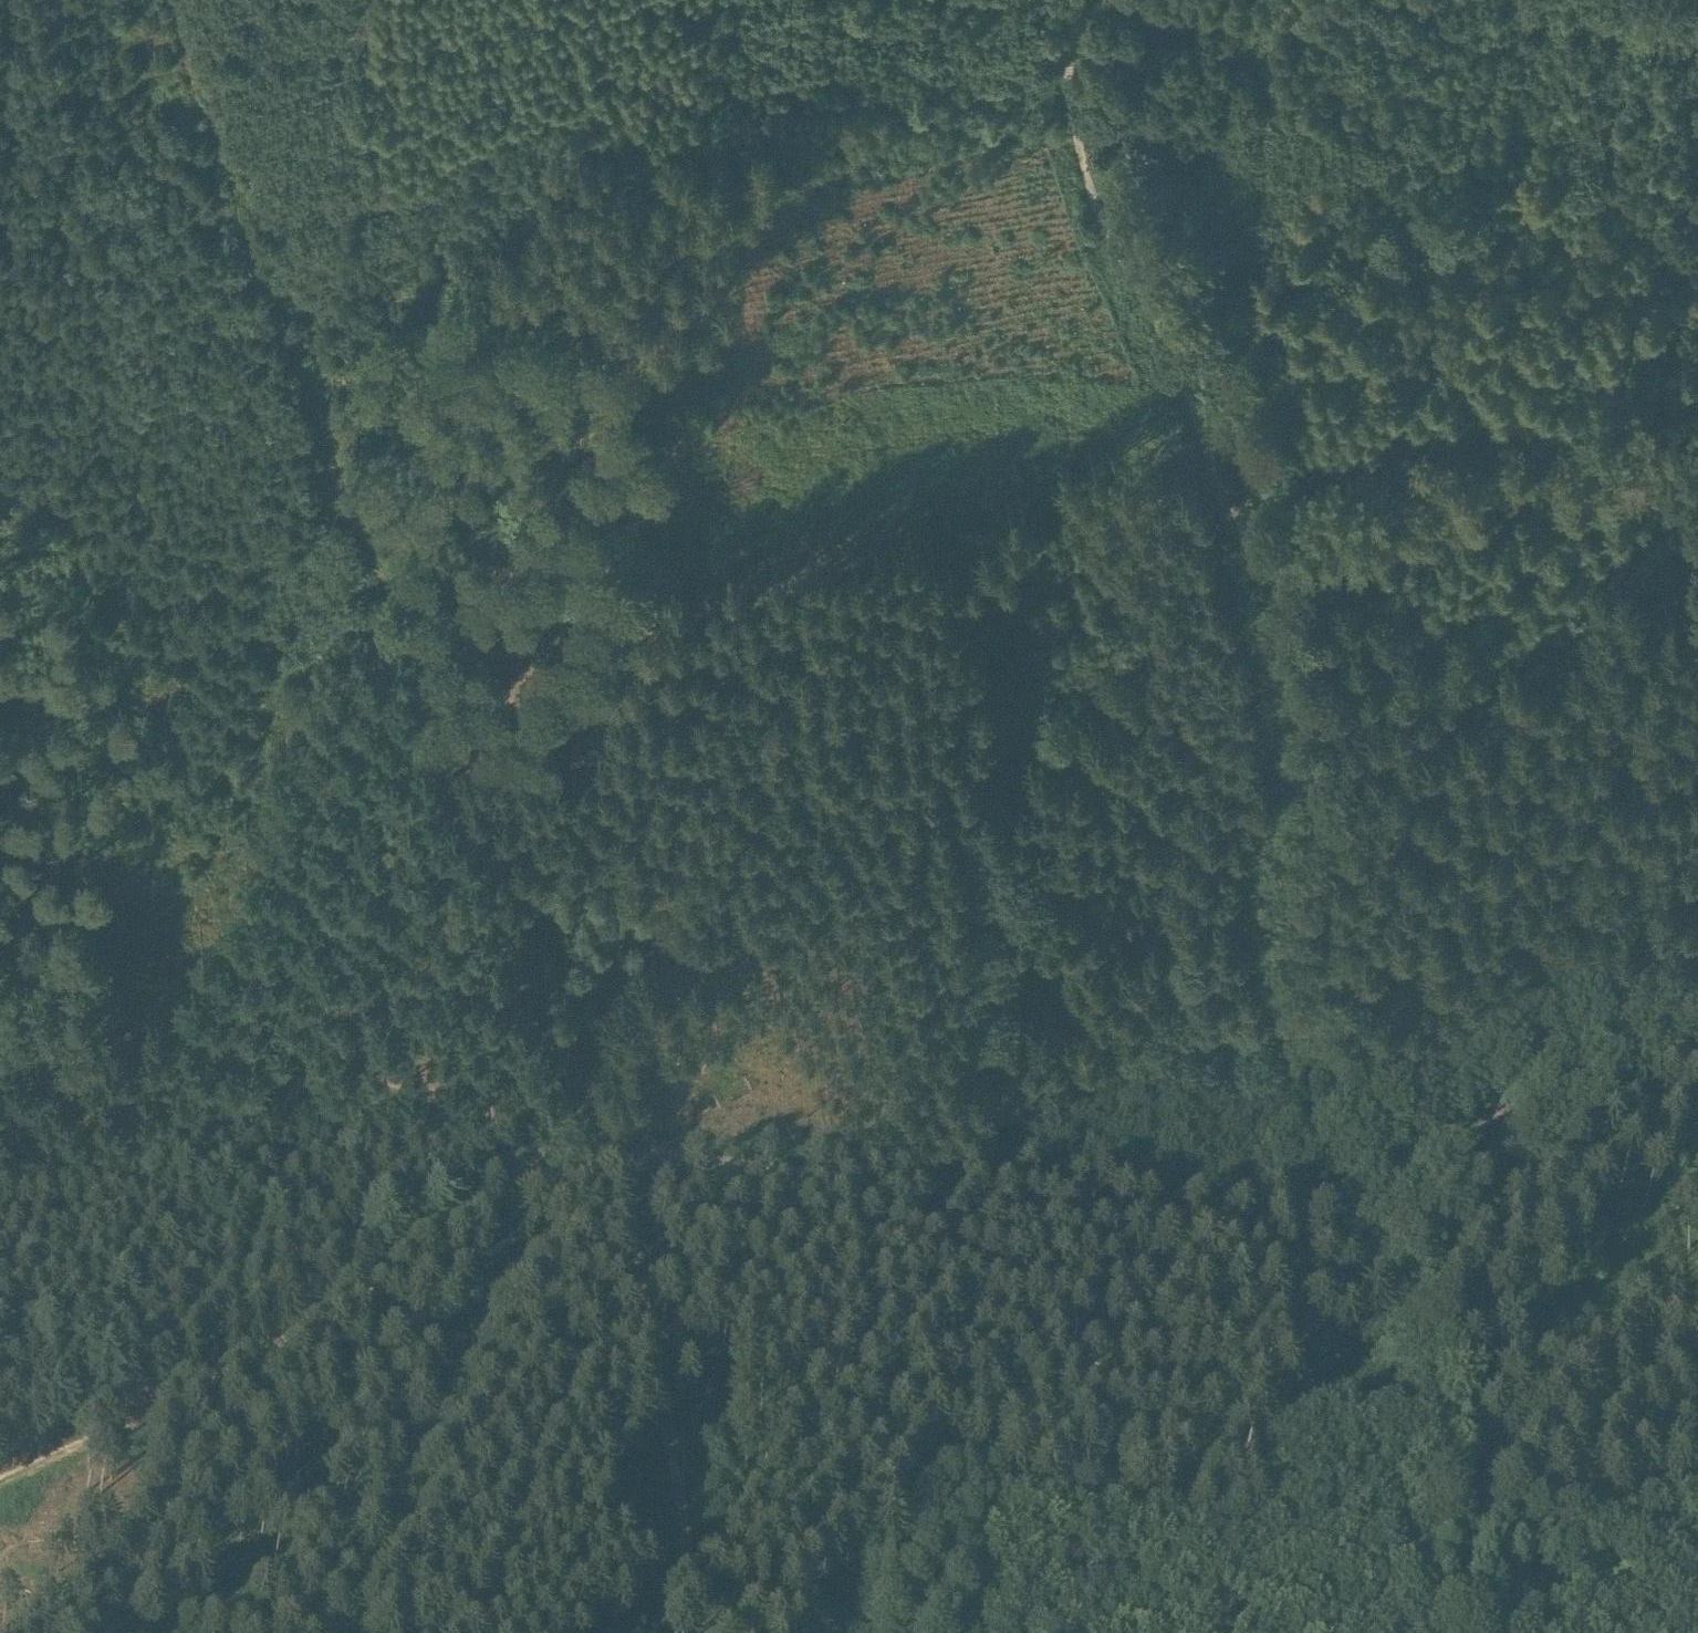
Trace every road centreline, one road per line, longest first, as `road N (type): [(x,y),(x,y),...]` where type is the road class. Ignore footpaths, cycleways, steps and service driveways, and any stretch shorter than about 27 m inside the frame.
road 1 (track): [(1086,0),(1071,88),(1091,200),(1173,370),(1272,616),(1274,729),(1246,848),(1250,897),(1339,1221),(1407,1407),(1409,1449),(1396,1512),(1400,1554),(1417,1606),(1441,1632)]
road 2 (track): [(619,1162),(881,1167),(1339,1221),(1697,989)]
road 3 (track): [(619,1162),(0,1481)]
road 4 (track): [(619,1162),(706,1632)]

